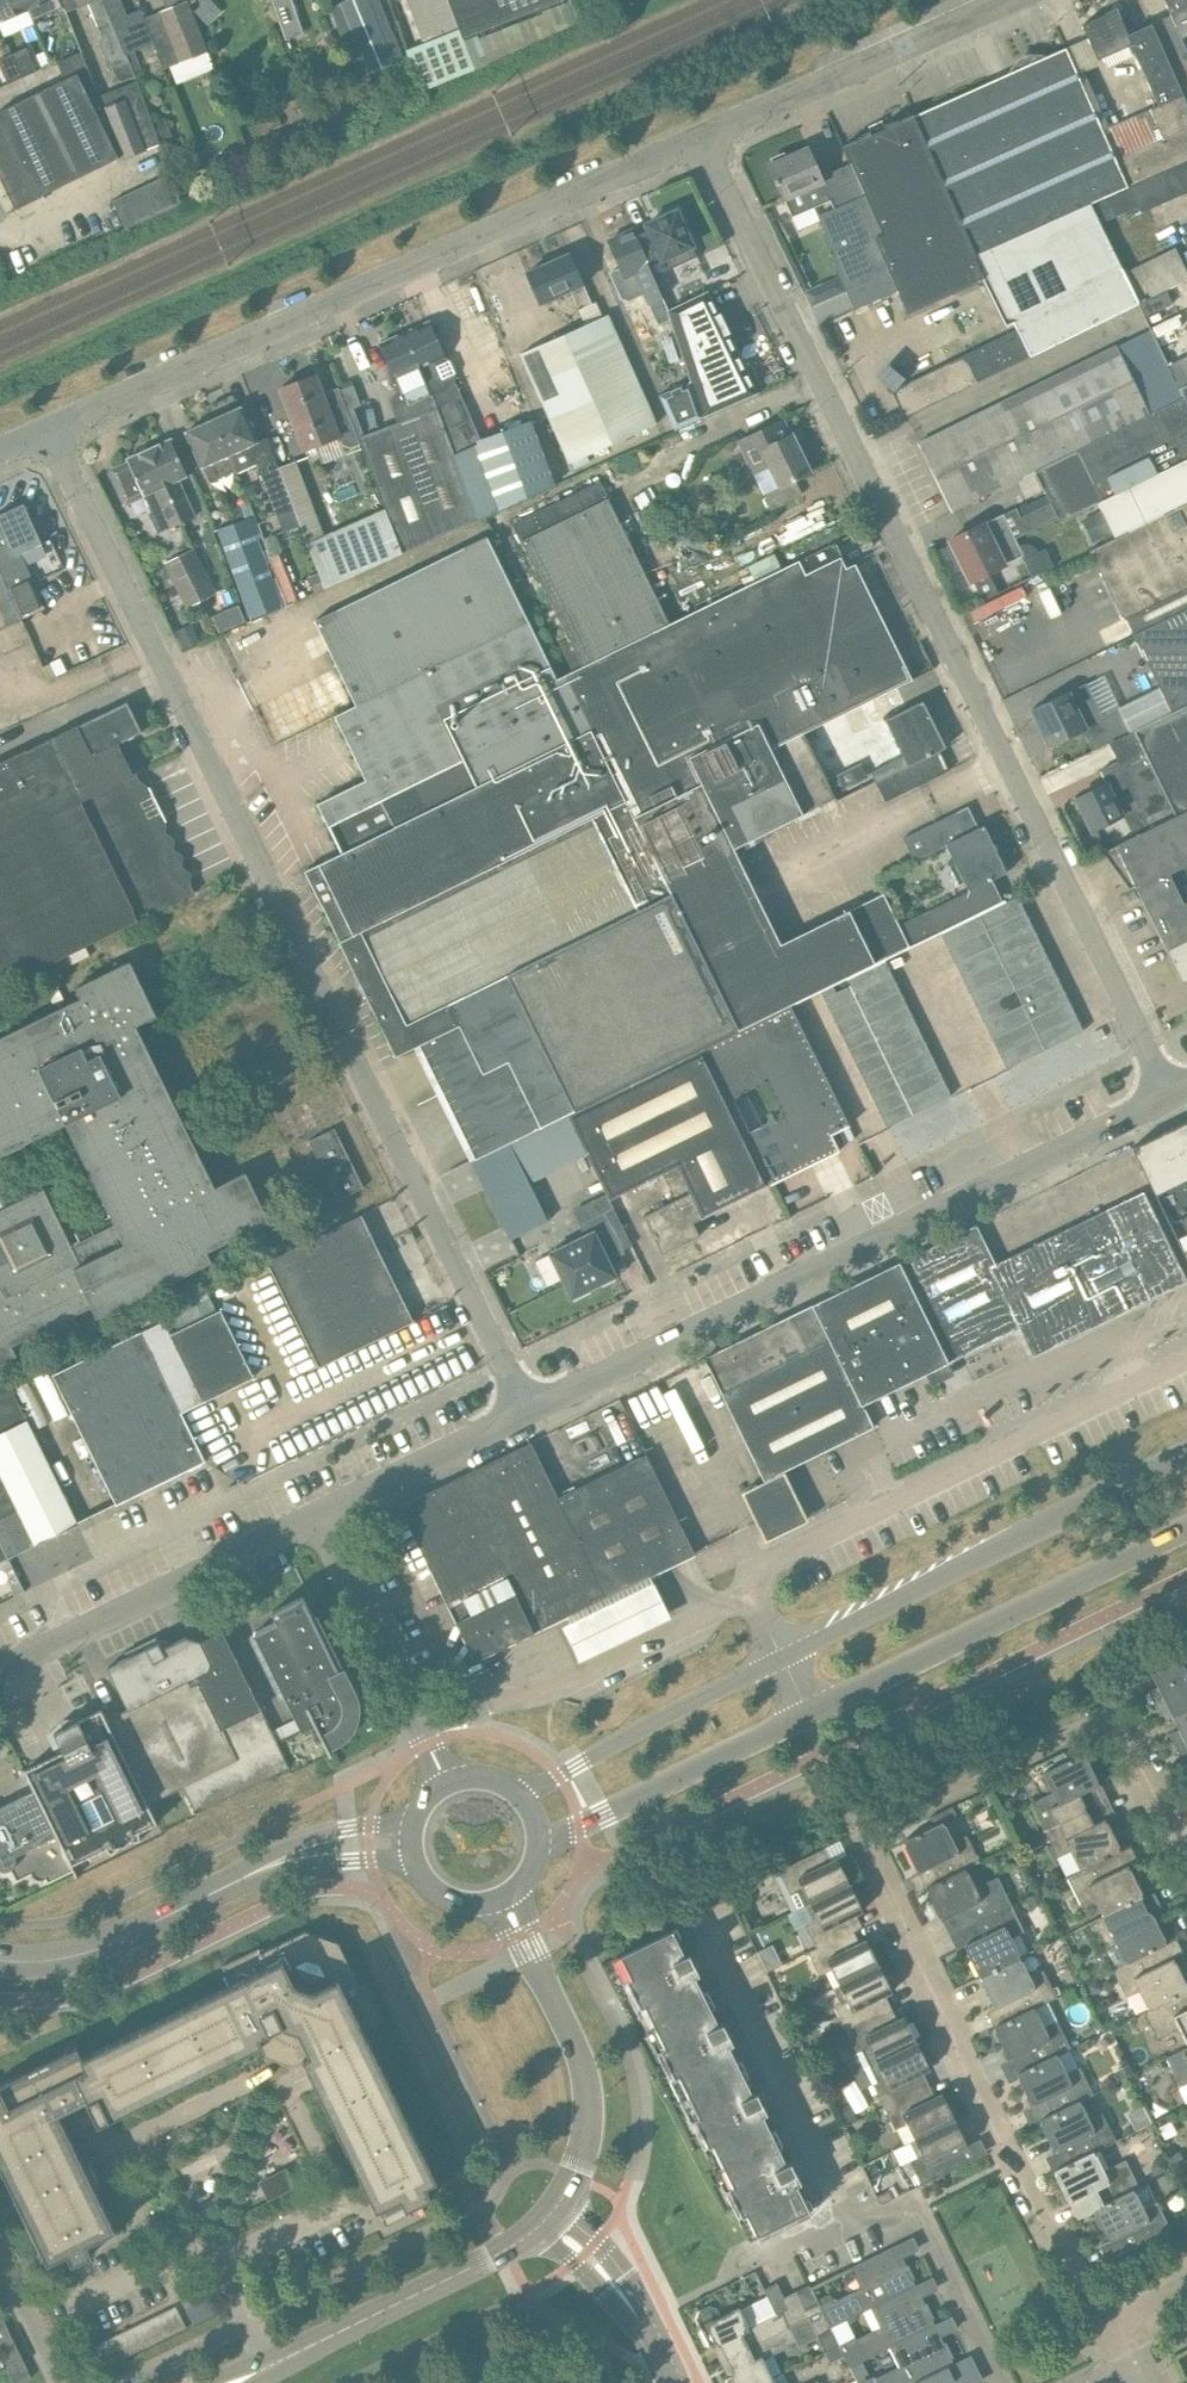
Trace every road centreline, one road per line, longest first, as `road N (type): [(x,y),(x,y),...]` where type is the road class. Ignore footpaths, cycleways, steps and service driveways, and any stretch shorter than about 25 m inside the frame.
road 1 (unclassified): [(528,1414),(50,429)]
road 2 (unclassified): [(1171,1102),(702,137)]
road 3 (residential): [(1103,2310),(980,2092),(859,1841),(1113,1708),(1186,1866)]
road 4 (unclassified): [(422,1729),(1186,1359)]
road 5 (unclassified): [(528,1414),(1171,1102)]
road 6 (unclassified): [(50,429),(702,137)]
road 7 (residential): [(189,2247),(141,2223),(114,2171),(126,2138),(249,2079),(290,2090),(336,2186),(329,2214),(224,2261)]
road 8 (tertiary): [(1186,1456),(780,1656)]
road 9 (tertiary): [(808,1715),(1186,1533)]
road 10 (unclassified): [(0,1662),(319,1515)]
road 11 (unclassified): [(702,137),(1008,0)]
road 12 (tertiary): [(560,2203),(584,2154),(591,2110),(581,2058),(504,1896)]
road 13 (residential): [(850,2217),(703,1925)]
road 14 (tertiary): [(537,1845),(808,1715)]
road 15 (tertiary): [(780,1656),(520,1796)]
road 16 (tertiary): [(536,2232),(274,2368)]
road 17 (tertiary): [(266,1864),(103,1946),(0,1957)]
road 18 (residential): [(998,2382),(913,2205),(850,2217)]
road 19 (unclassified): [(422,1729),(319,1515)]
road 20 (unclassified): [(319,1515),(528,1414)]
road 21 (tertiary): [(413,1818),(350,1827),(266,1864)]
road 22 (tertiary): [(266,1864),(413,1861)]
road 23 (residential): [(189,2247),(62,2312)]
road 24 (residential): [(850,2217),(730,2267)]

